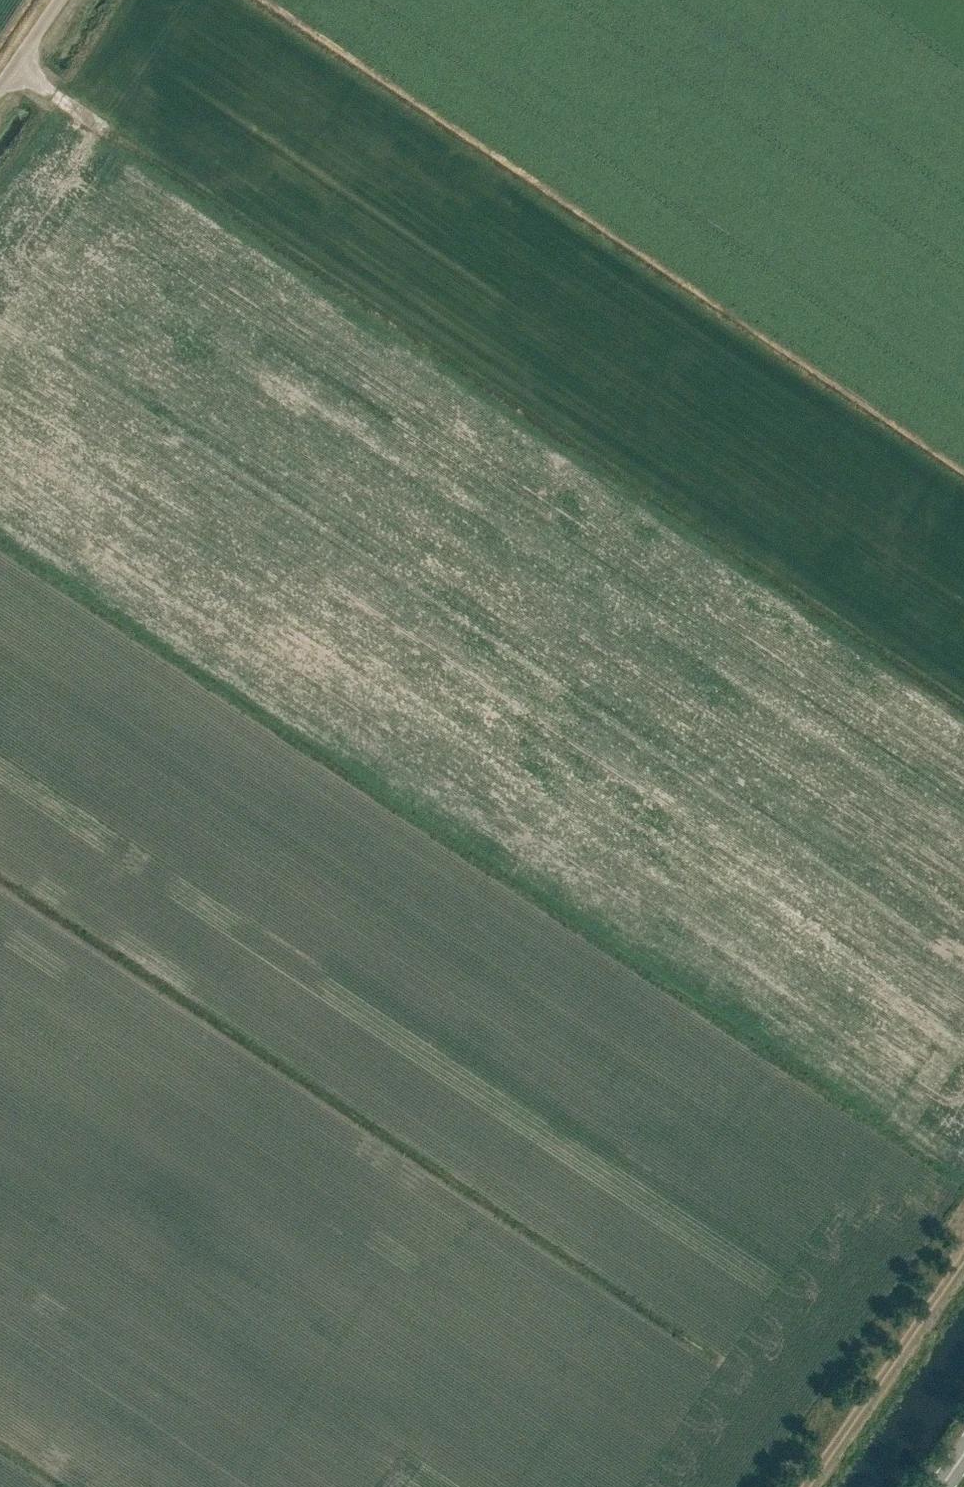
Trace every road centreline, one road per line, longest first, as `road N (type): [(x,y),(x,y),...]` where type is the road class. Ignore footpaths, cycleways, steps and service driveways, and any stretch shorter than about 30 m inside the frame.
road 1 (track): [(804,1486),(963,1254)]

